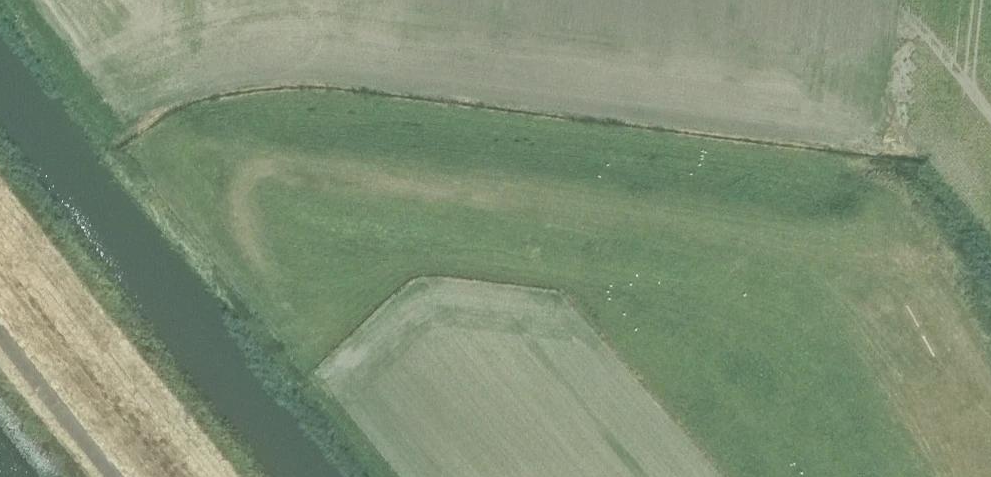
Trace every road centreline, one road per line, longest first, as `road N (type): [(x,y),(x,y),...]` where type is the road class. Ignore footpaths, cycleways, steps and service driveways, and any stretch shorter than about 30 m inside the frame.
road 1 (unclassified): [(115,476),(0,331)]

